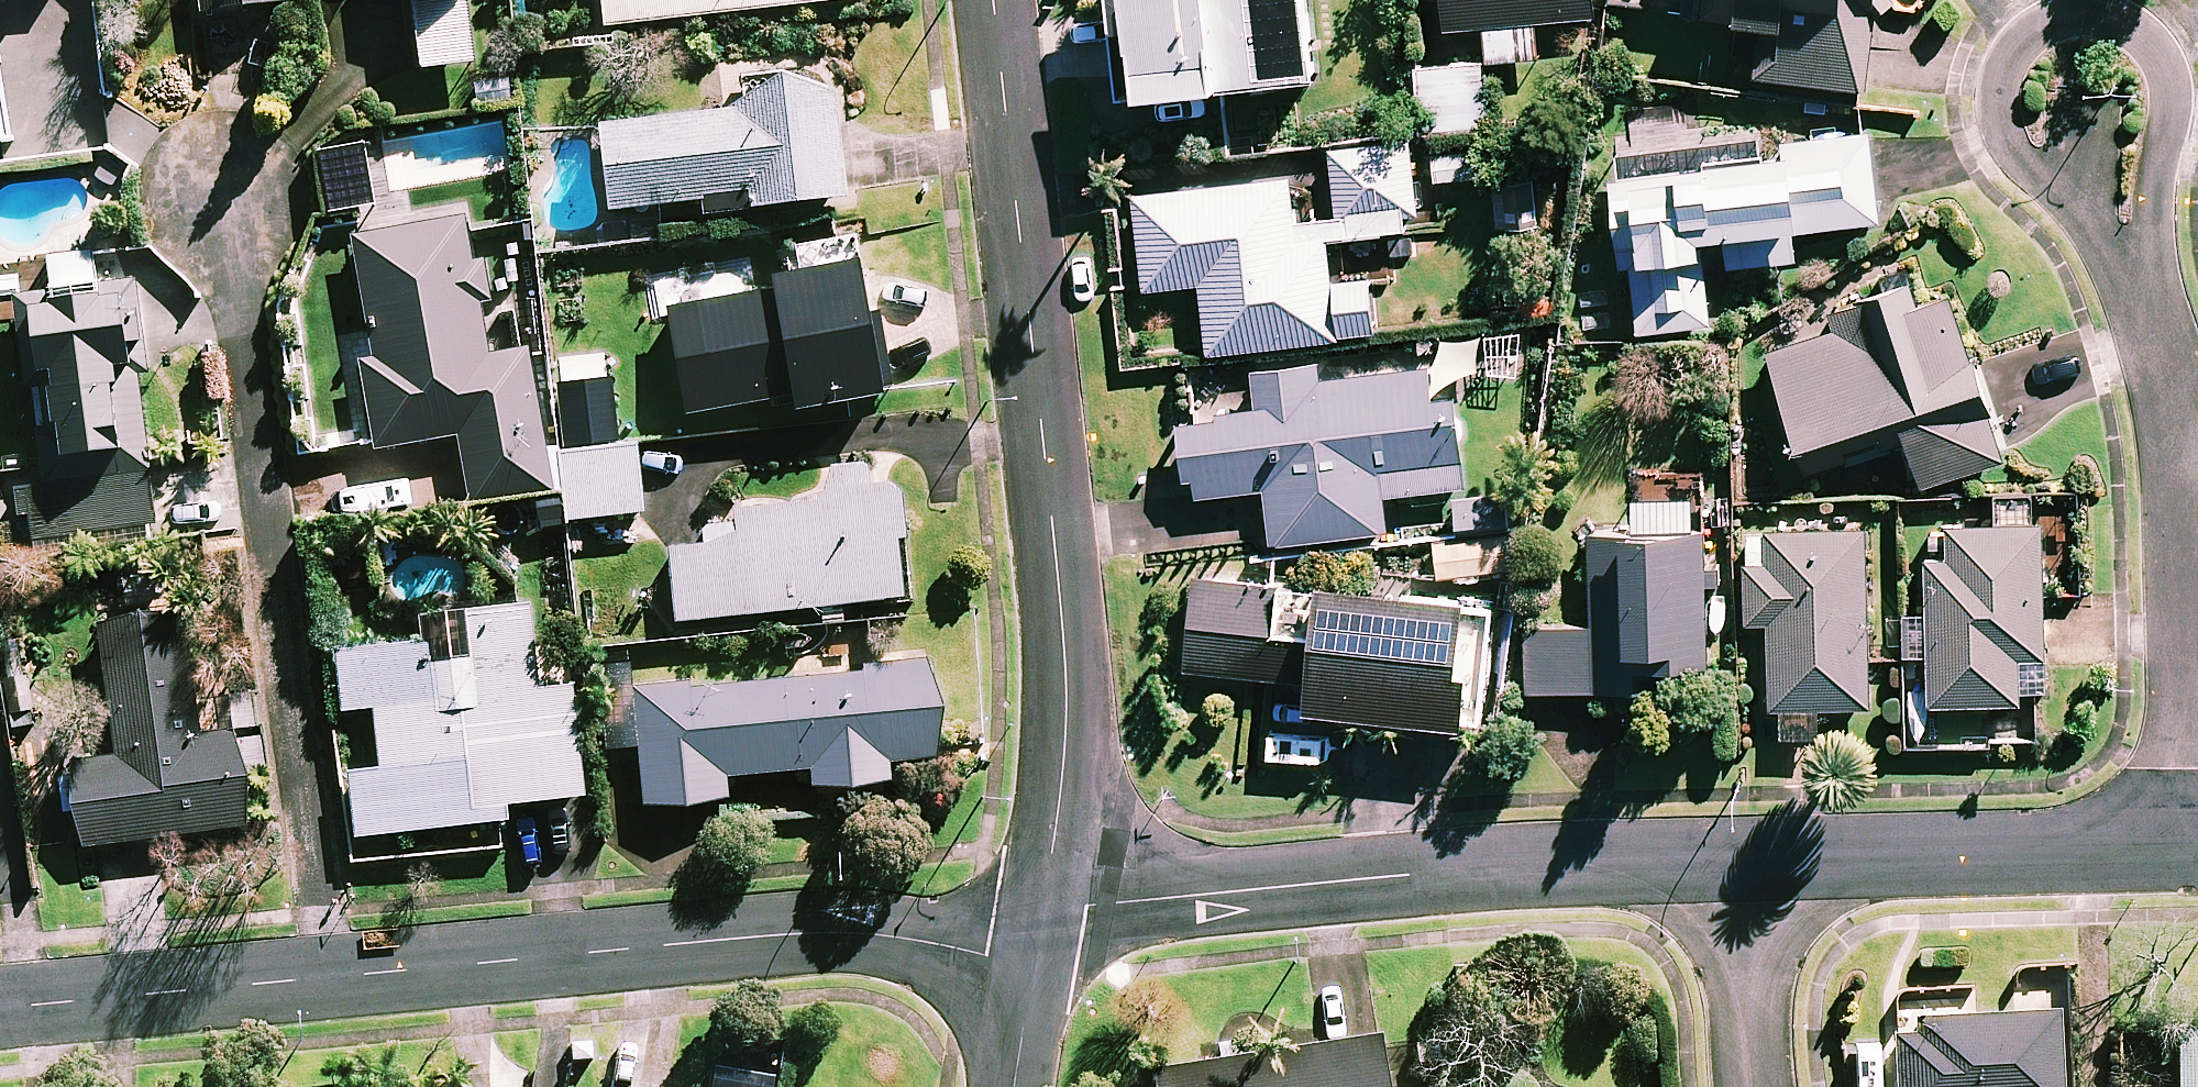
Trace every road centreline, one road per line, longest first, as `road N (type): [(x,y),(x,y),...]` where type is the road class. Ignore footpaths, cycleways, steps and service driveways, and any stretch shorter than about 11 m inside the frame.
road 1 (residential): [(994,0),(1066,701),(1041,927)]
road 2 (residential): [(211,172),(337,976)]
road 3 (residential): [(337,976),(826,933),(907,938),(985,956),(1041,927)]
road 4 (residential): [(1041,927),(1090,906),(1420,872),(1745,862)]
road 5 (residential): [(2138,282),(2085,213),(2021,161),(2002,126),(2001,91),(2021,48),(2046,25),(2080,15),(2127,25),(2153,47),(2171,87),(2152,202)]
road 6 (residential): [(2138,282),(2183,444),(2189,858)]
road 7 (residential): [(1745,862),(2189,858)]
road 8 (residential): [(0,1007),(337,976)]
road 9 (residential): [(1754,1086),(1745,862)]
road 10 (residential): [(1041,927),(1016,1086)]

